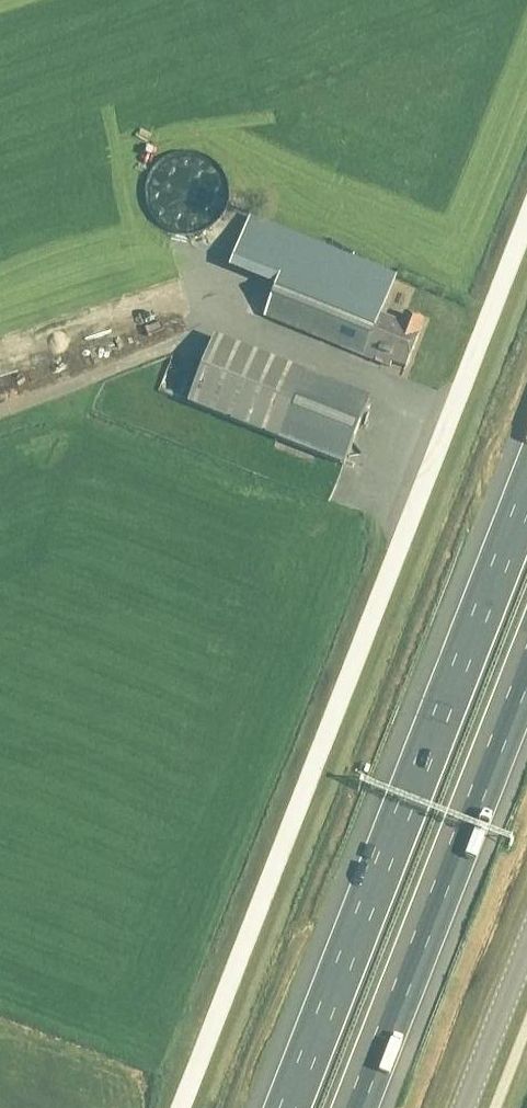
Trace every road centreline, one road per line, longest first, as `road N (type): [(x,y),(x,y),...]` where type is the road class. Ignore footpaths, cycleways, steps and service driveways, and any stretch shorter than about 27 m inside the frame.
road 1 (unclassified): [(181,1107),(526,220)]
road 2 (motorway): [(526,498),(289,1107)]
road 3 (motorway): [(360,1107),(526,678)]
road 4 (unclassified): [(465,1107),(526,948)]

